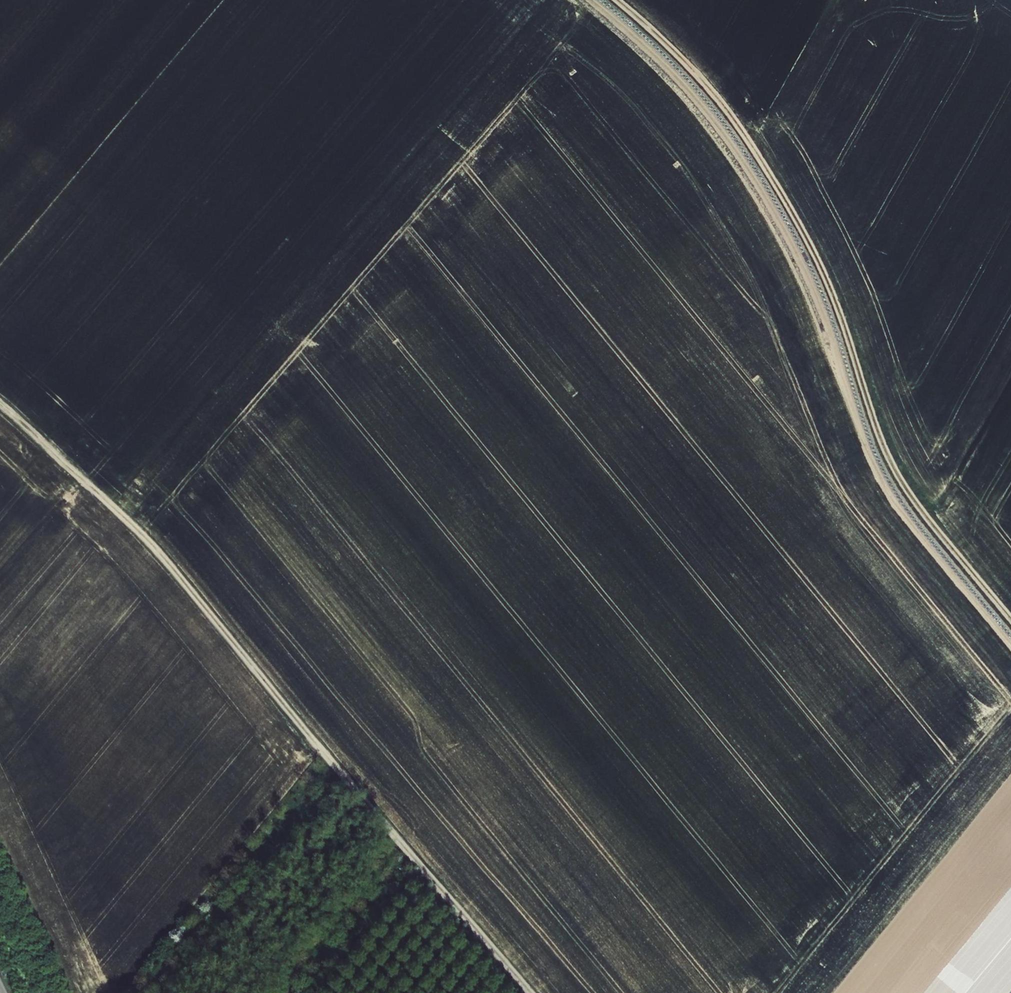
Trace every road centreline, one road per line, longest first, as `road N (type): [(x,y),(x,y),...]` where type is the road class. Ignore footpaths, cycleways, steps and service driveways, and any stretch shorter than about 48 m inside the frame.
road 1 (track): [(517,992),(156,560),(0,411)]
road 2 (track): [(613,0),(694,74),(750,145),(833,295),(901,477),(1010,621)]

